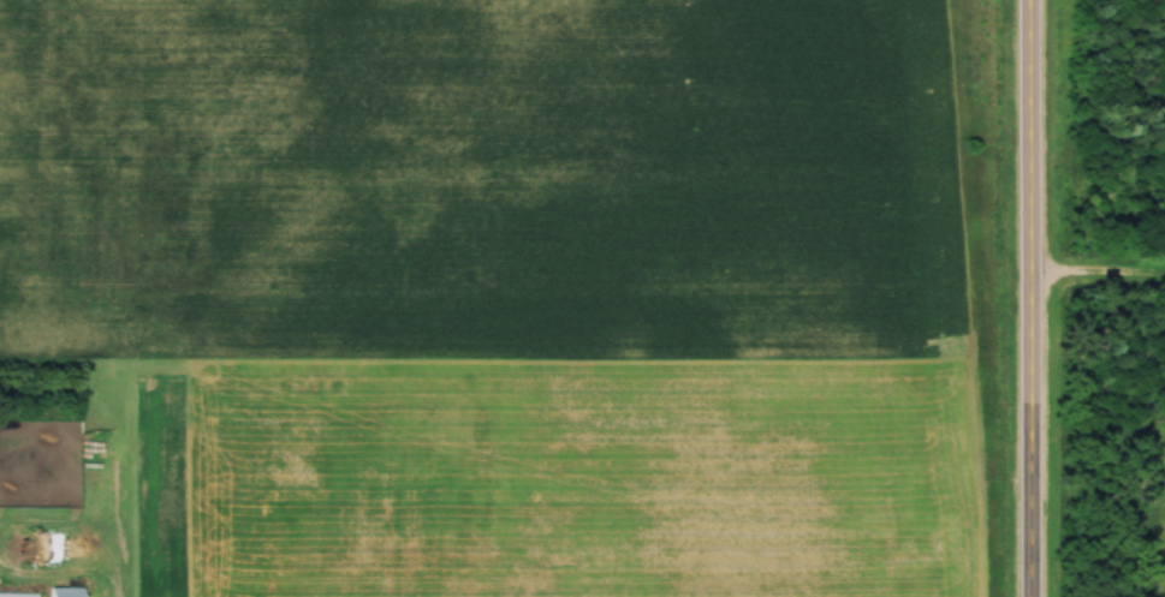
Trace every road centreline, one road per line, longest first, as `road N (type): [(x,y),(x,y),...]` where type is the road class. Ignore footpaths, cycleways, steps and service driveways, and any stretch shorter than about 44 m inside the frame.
road 1 (secondary): [(1035,596),(1033,0)]

